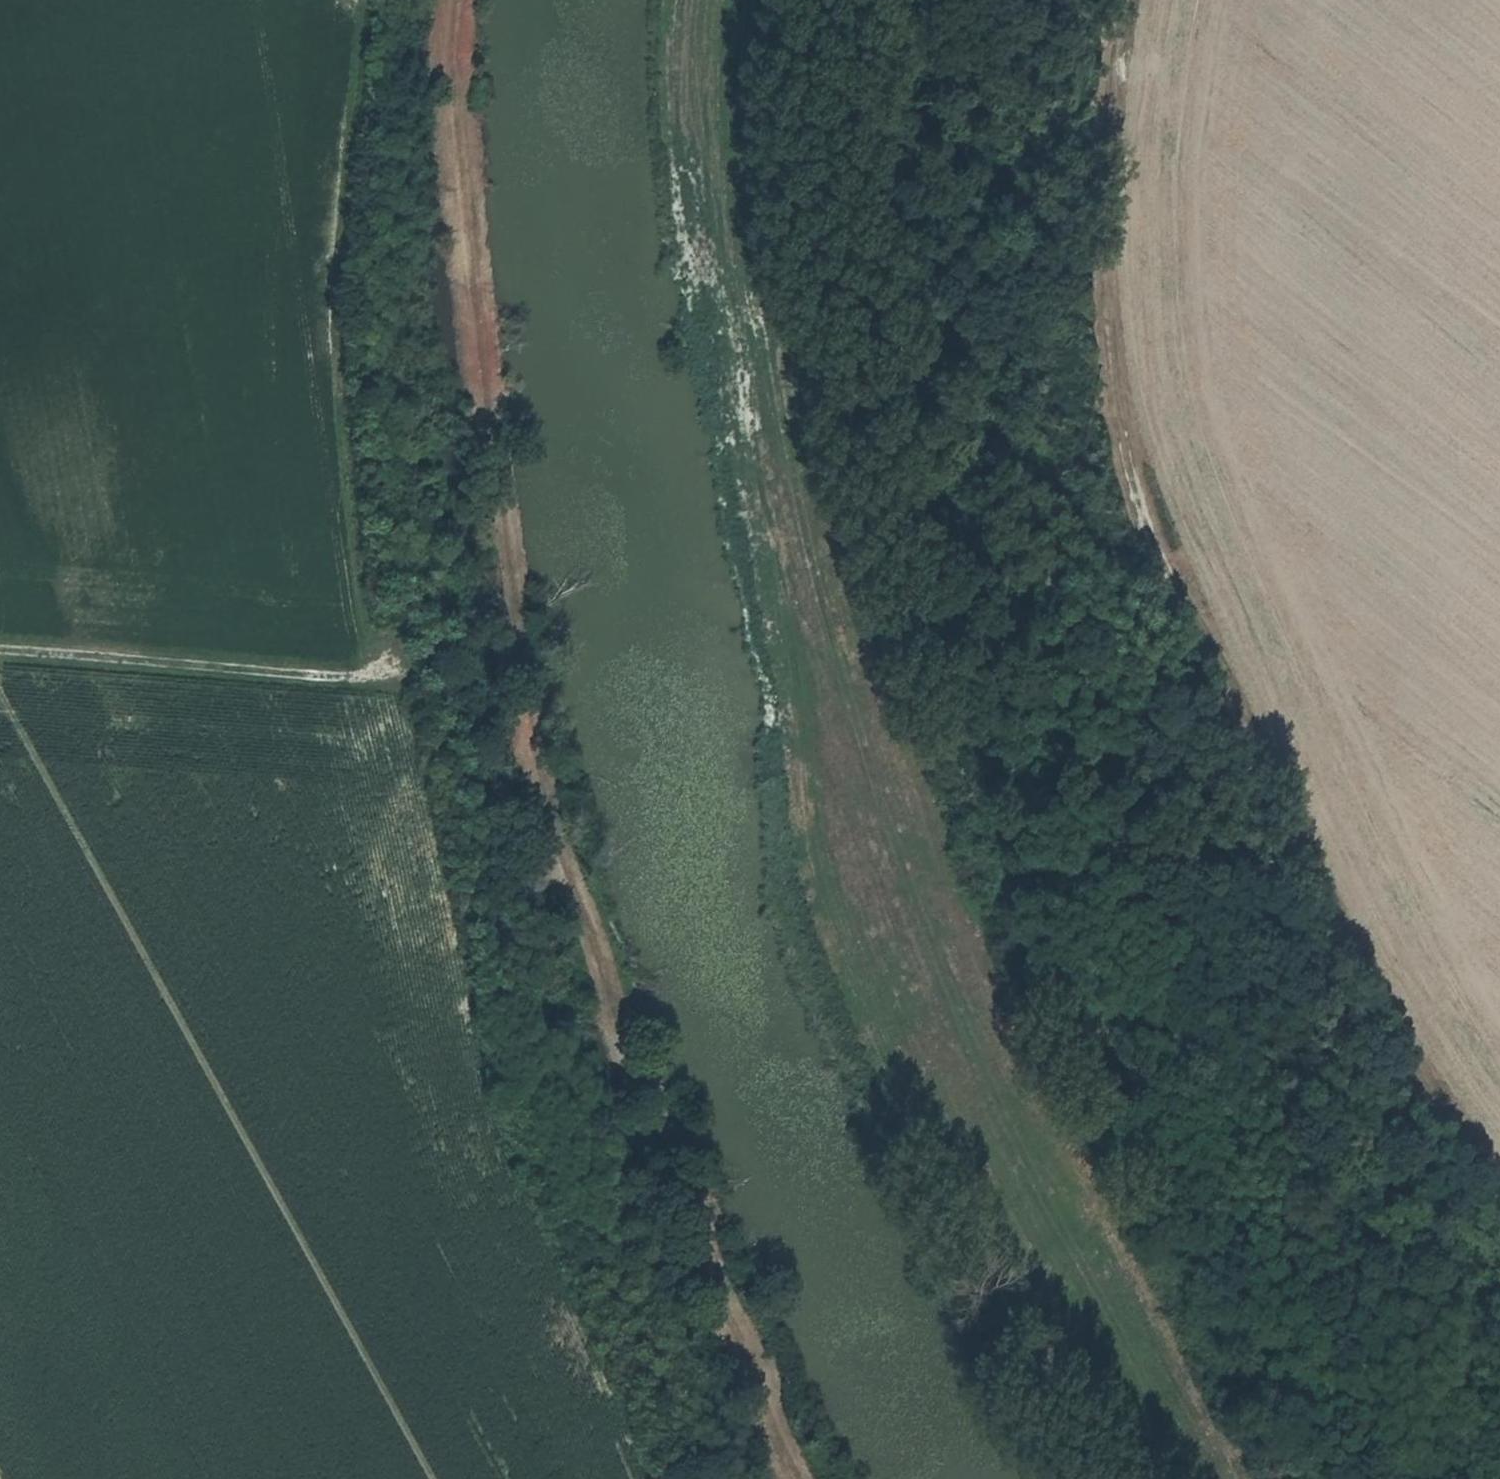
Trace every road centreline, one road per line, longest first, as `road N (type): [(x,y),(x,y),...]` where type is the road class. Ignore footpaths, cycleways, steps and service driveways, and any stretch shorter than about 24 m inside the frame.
road 1 (track): [(456,0),(449,52),(476,322),(487,593),(652,1154),(792,1478)]
road 2 (track): [(1128,0),(1094,147),(1108,394),(1161,576),(1348,929),(1499,1183)]
road 3 (track): [(0,650),(365,680)]

